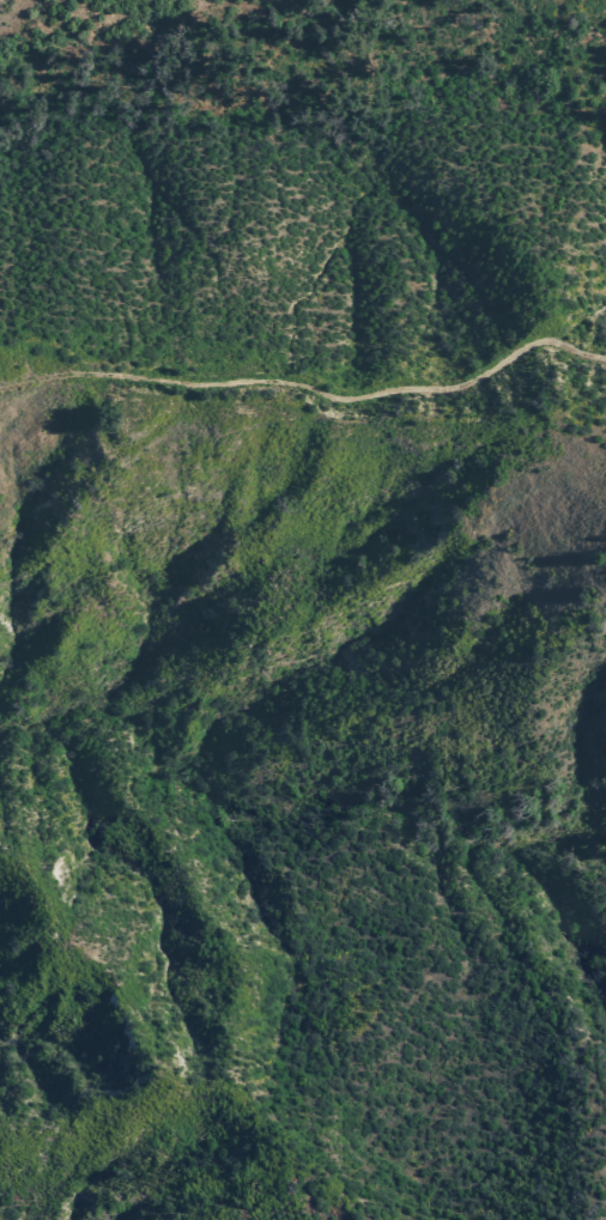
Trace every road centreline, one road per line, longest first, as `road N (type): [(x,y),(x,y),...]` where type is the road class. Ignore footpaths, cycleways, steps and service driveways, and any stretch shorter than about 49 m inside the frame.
road 1 (track): [(0,387),(87,371),(202,383),(284,380),(349,397),(456,386),(544,339),(605,357)]

